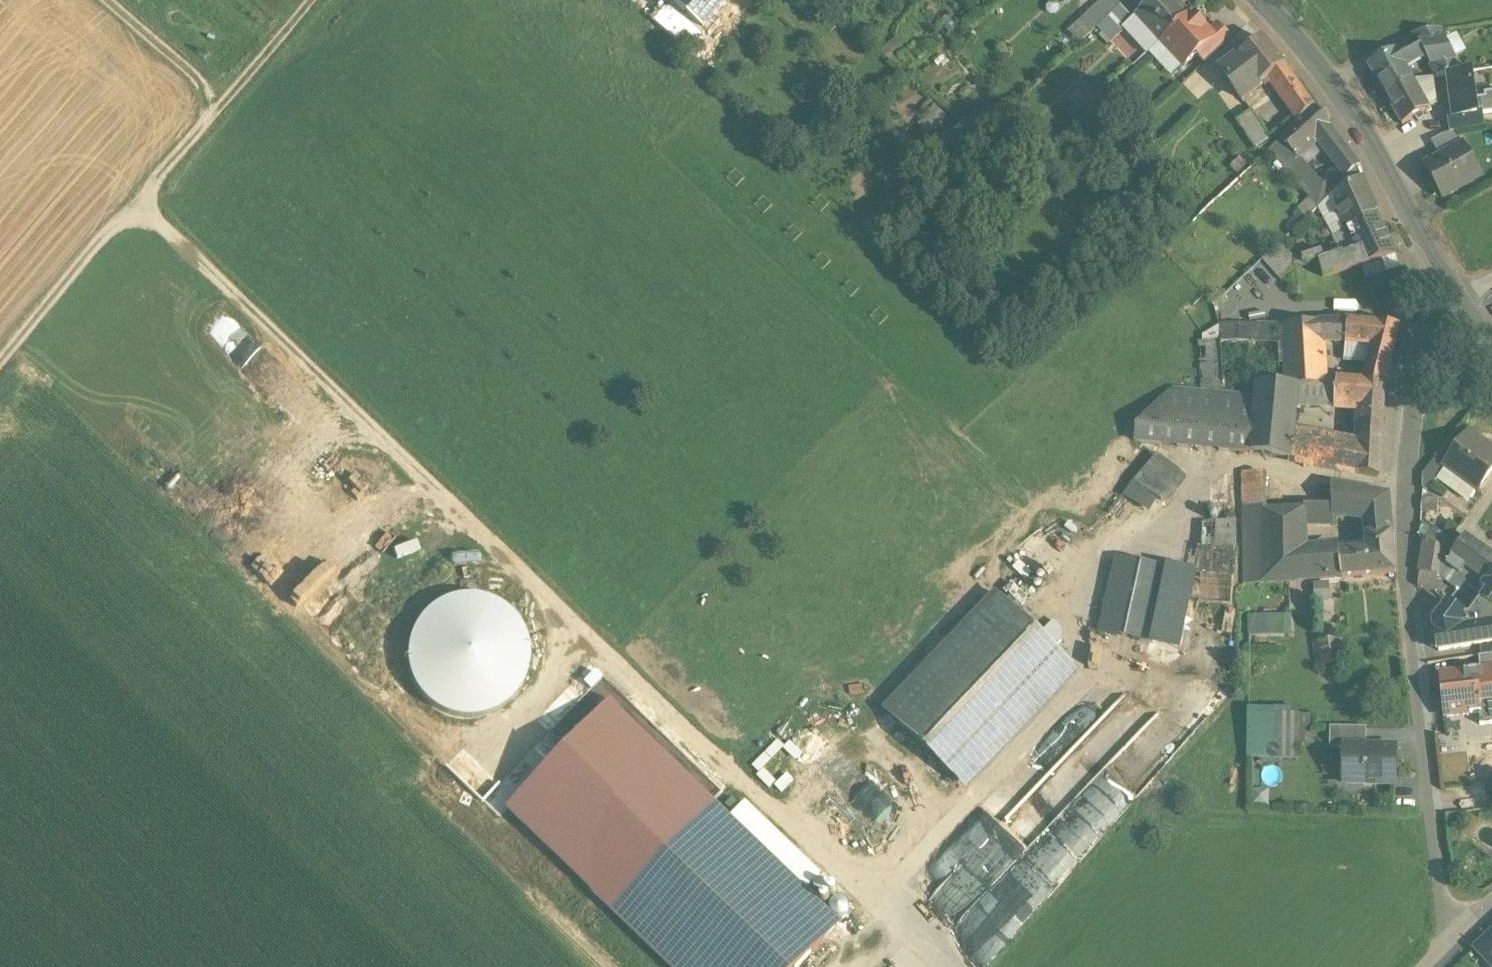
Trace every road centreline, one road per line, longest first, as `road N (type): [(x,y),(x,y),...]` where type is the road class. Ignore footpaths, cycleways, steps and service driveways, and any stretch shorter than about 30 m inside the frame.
road 1 (track): [(938,966),(139,204)]
road 2 (residential): [(1472,318),(1449,322),(1411,354),(1407,586),(1444,912),(1460,929)]
road 3 (track): [(0,367),(312,0)]
road 4 (tertiary): [(1472,318),(1354,109),(1261,0)]
road 5 (track): [(224,102),(105,0)]

